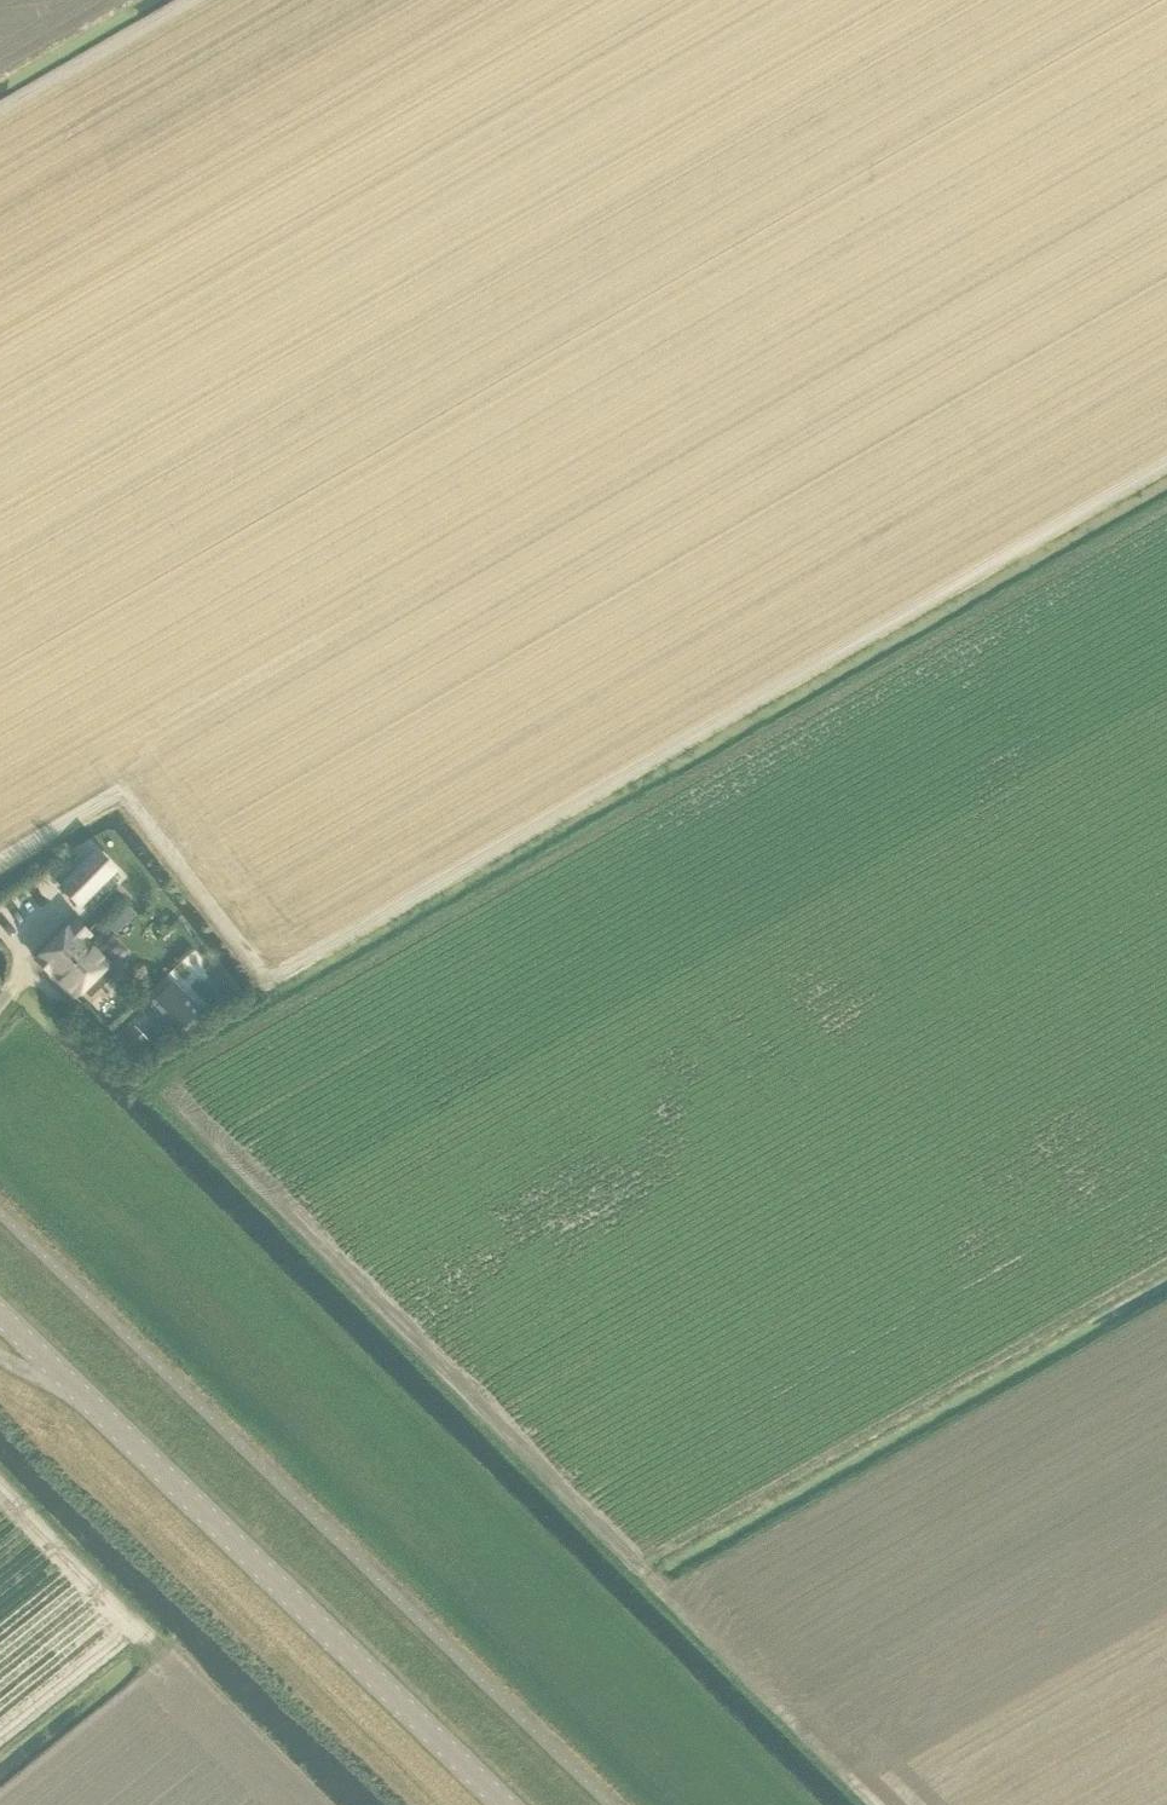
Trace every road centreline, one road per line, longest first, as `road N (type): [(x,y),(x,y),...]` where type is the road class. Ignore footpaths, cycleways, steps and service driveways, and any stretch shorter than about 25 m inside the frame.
road 1 (tertiary): [(505,1804),(0,1317)]

